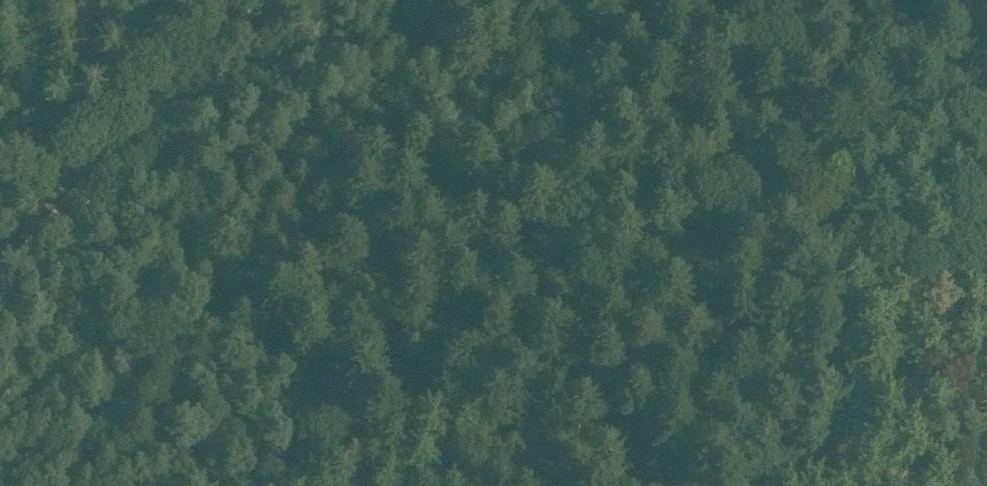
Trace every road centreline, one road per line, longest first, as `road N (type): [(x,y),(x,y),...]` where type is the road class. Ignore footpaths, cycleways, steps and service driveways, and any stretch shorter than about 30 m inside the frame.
road 1 (track): [(986,87),(971,86),(788,198),(687,334),(639,372),(449,437),(268,485)]
road 2 (track): [(0,292),(277,0)]

